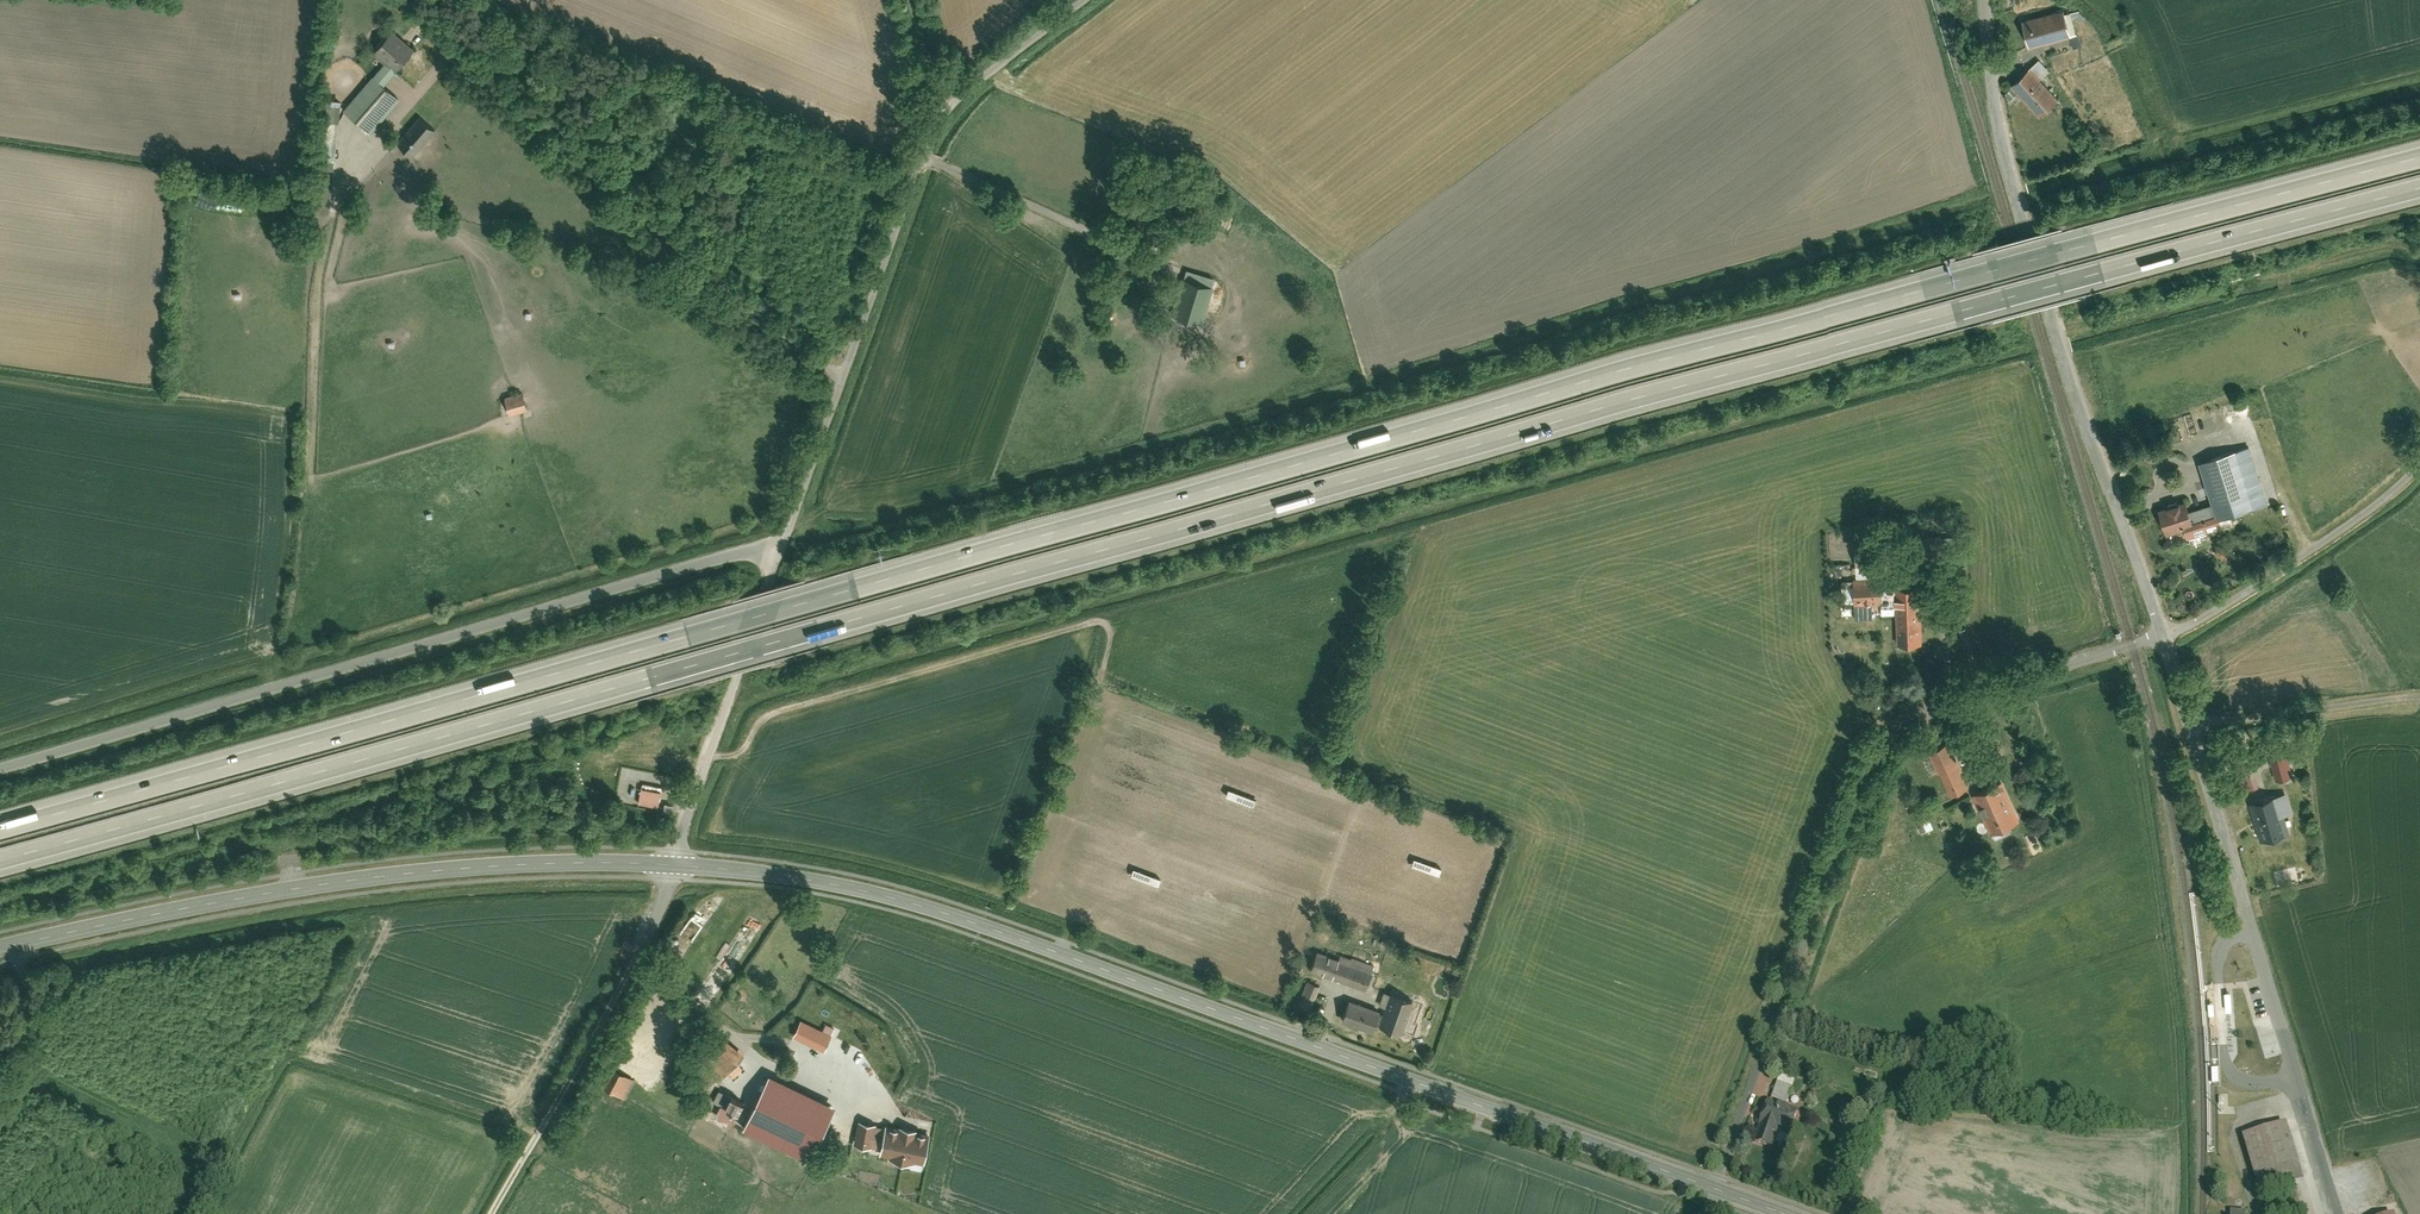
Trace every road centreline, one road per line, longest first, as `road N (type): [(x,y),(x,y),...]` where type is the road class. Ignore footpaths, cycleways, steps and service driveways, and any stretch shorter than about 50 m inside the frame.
road 1 (motorway): [(0,861),(2073,277),(2419,188)]
road 2 (motorway): [(2419,153),(1978,267),(0,822)]
road 3 (secondary): [(672,866),(811,881),(947,914),(1717,1191)]
road 4 (unclassified): [(788,542),(0,773)]
road 5 (residential): [(2166,638),(1944,689),(1895,713),(1867,750),(1717,1191)]
road 6 (secondary): [(0,952),(359,880),(530,865),(672,866)]
road 7 (unclassified): [(2166,638),(2076,398),(2008,169),(1986,0)]
road 8 (unclassified): [(2335,1213),(2166,638)]
road 9 (unclassified): [(845,381),(392,0)]
road 10 (unclassified): [(845,381),(946,113),(1093,0)]
road 11 (unclassified): [(672,866),(788,542)]
road 12 (residential): [(2419,463),(2377,504),(2228,606),(2166,638)]
road 13 (track): [(641,947),(484,1213)]
road 14 (unclassified): [(788,542),(845,381)]

